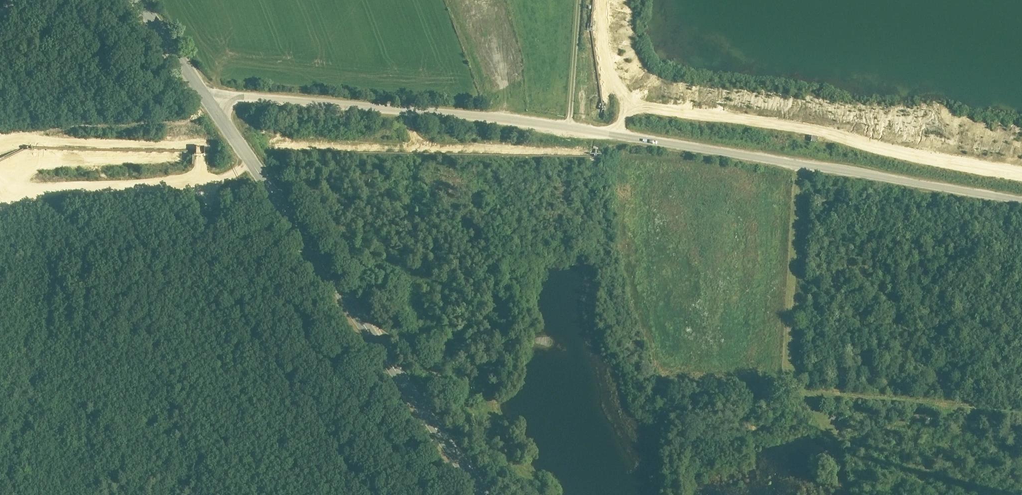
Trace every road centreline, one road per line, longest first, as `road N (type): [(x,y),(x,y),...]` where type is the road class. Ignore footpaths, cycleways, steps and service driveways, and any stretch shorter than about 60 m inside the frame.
road 1 (residential): [(1021,197),(577,116),(198,71)]
road 2 (unclassified): [(493,494),(198,71)]

